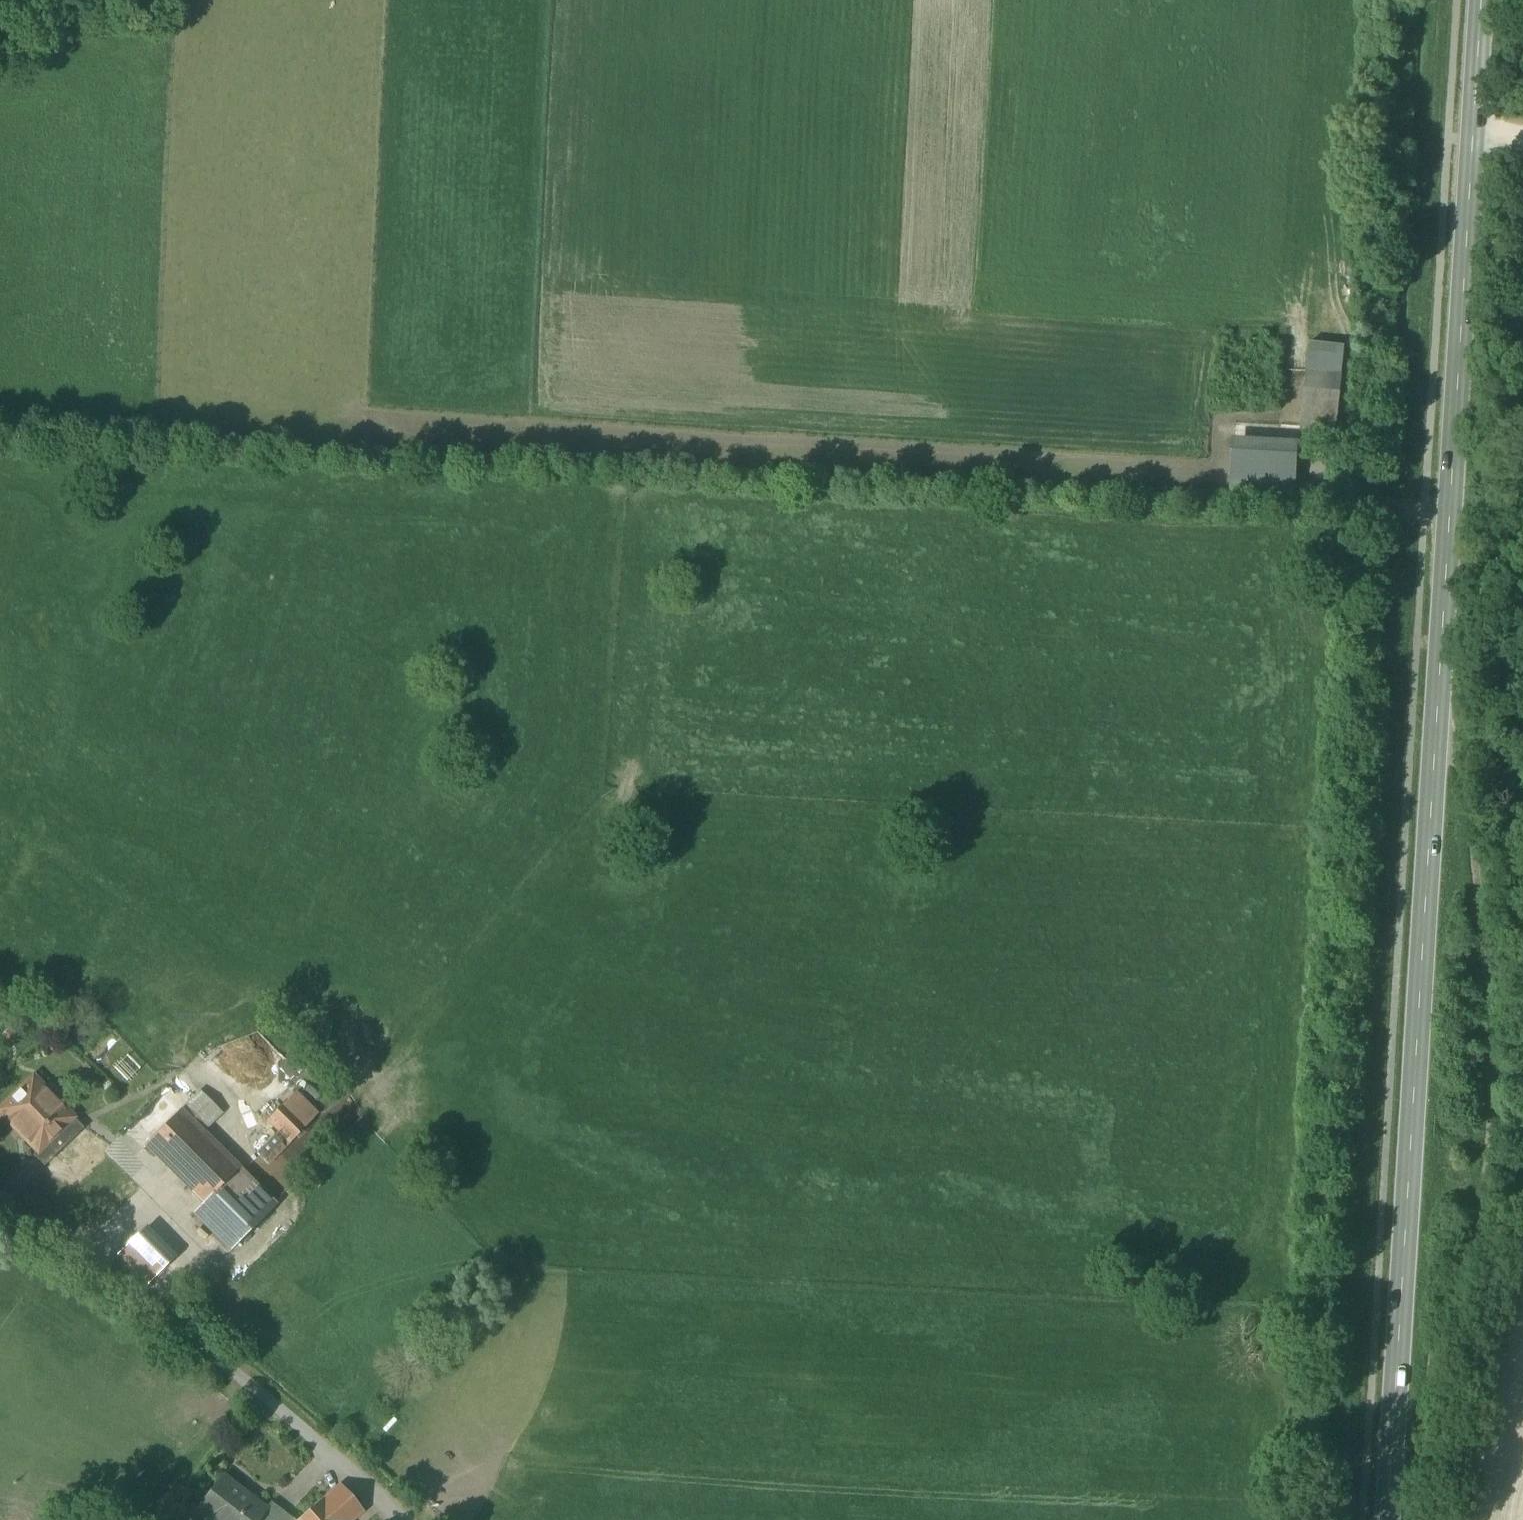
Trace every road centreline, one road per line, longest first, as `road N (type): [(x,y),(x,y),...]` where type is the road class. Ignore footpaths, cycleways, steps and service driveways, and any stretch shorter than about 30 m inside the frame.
road 1 (tertiary): [(1482,0),(1388,1519)]

